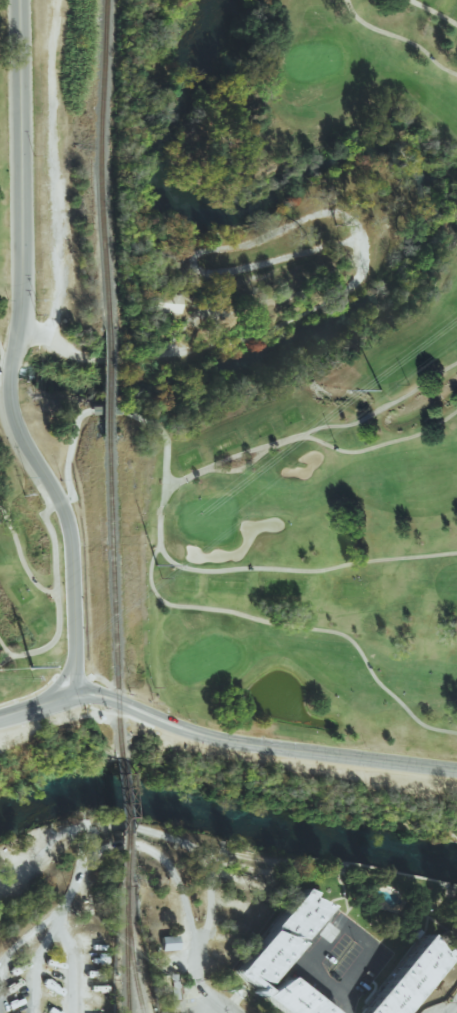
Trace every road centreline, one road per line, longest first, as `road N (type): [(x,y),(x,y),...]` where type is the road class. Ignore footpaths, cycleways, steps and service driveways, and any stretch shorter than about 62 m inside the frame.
road 1 (tertiary): [(73,694),(107,697),(224,740),(456,770)]
road 2 (tertiary): [(0,415),(61,531),(73,694),(0,716)]
road 3 (tertiary): [(15,0),(14,300),(5,357)]

